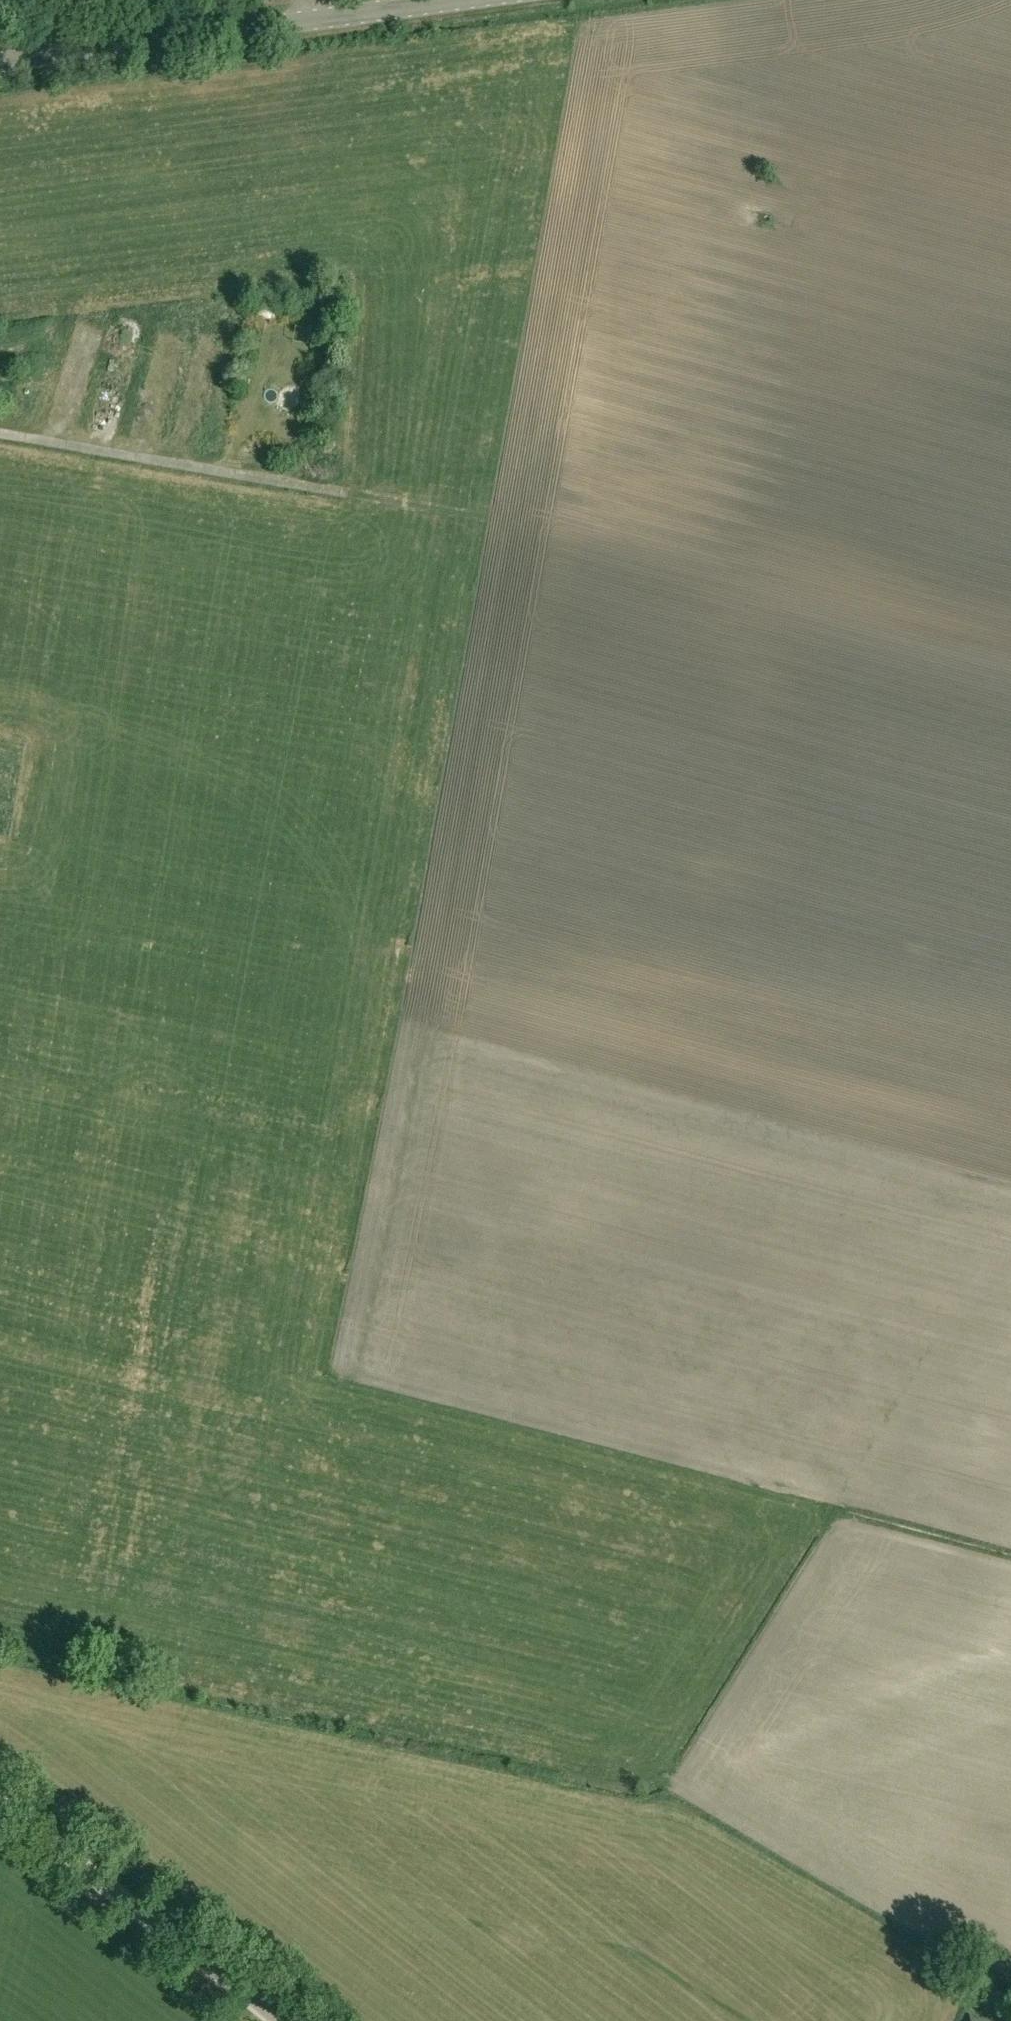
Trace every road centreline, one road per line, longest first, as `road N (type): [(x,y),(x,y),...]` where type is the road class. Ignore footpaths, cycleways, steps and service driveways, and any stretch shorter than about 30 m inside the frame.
road 1 (tertiary): [(468,0),(0,64)]
road 2 (unclassified): [(278,2020),(0,1804)]

